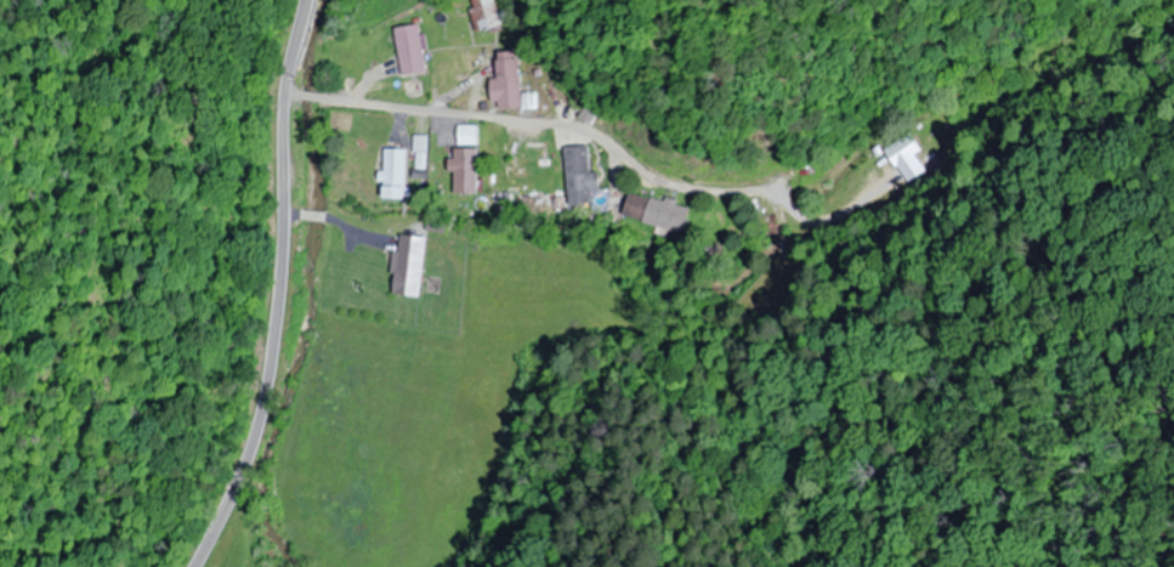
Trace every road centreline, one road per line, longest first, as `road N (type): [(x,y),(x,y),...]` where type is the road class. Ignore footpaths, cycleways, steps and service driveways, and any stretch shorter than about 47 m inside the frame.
road 1 (tertiary): [(195,566),(243,469),(267,386),(280,299),(285,102),(307,0)]
road 2 (residential): [(285,102),(585,130),(664,183),(703,195)]

